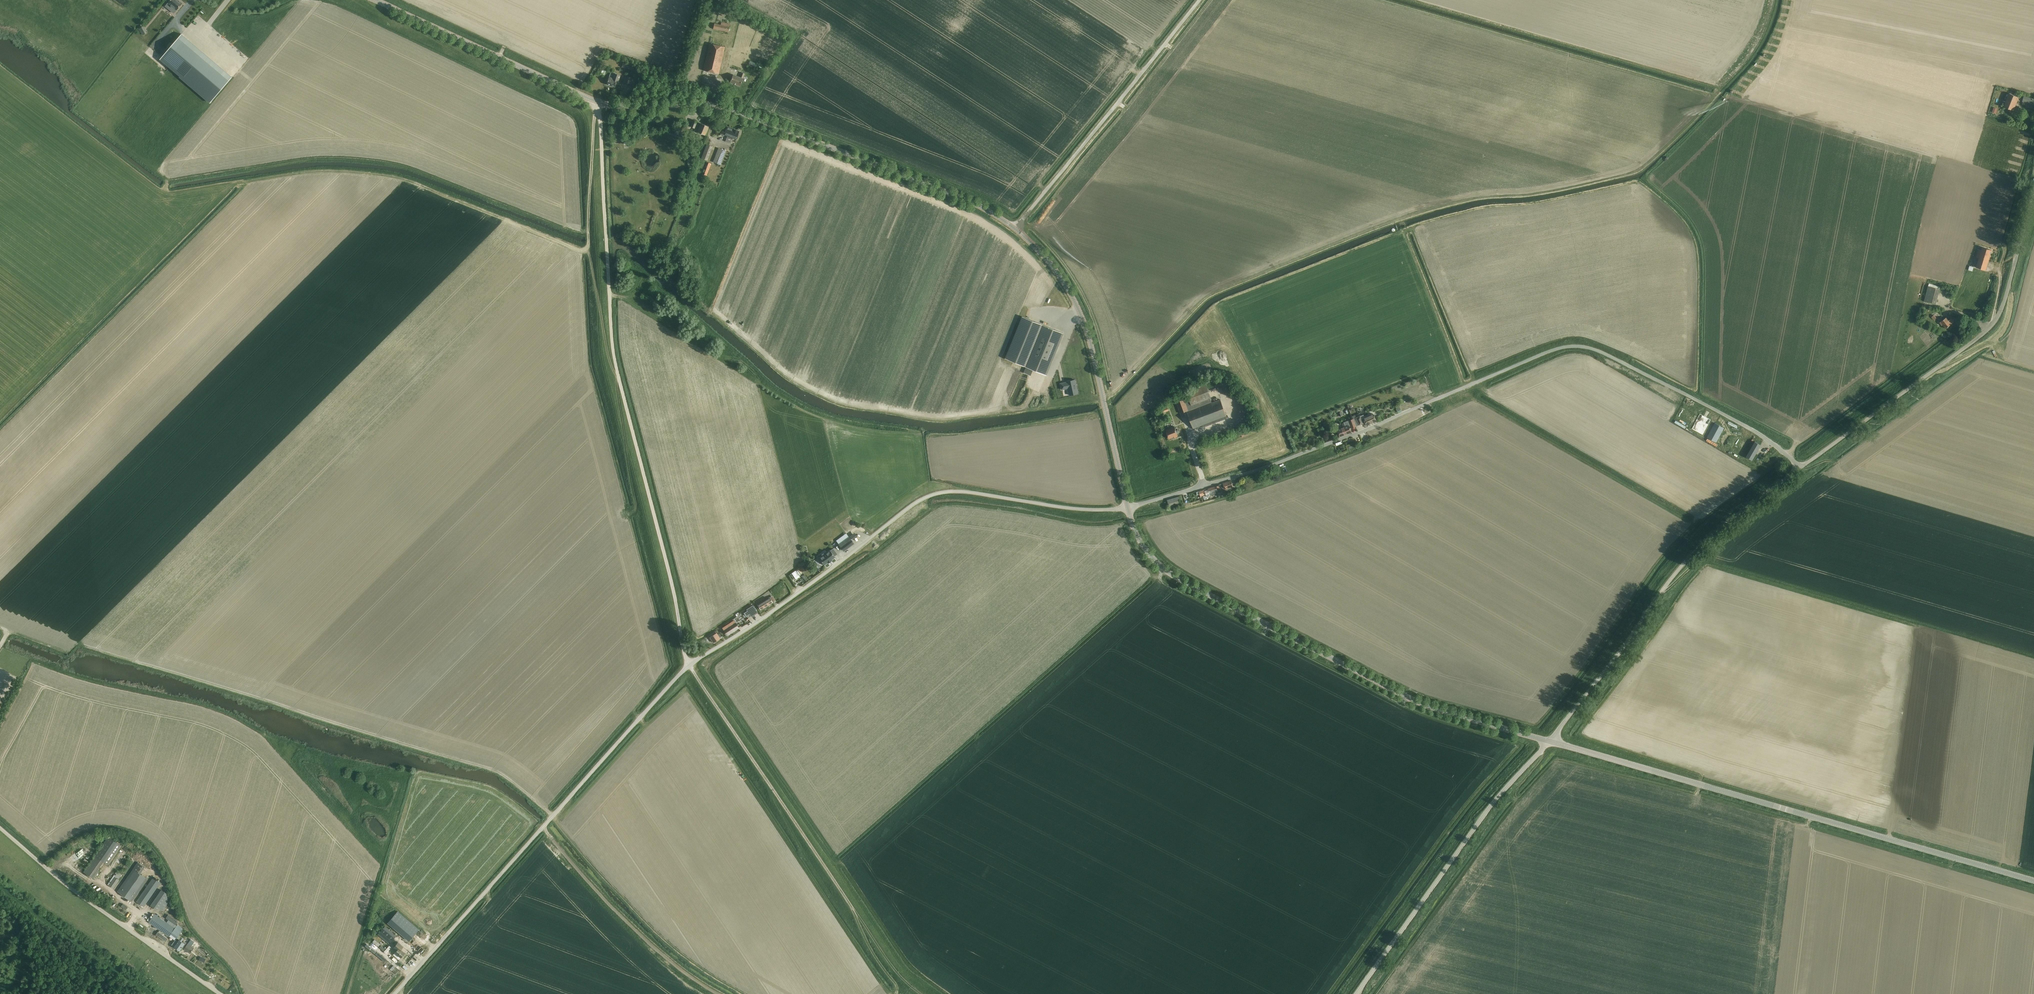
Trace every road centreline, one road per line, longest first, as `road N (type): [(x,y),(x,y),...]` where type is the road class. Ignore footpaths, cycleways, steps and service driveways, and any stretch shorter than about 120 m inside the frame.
road 1 (track): [(597,102),(616,368),(689,665),(853,912),(899,976),(924,993)]
road 2 (unclassified): [(396,993),(689,665),(917,502),(955,491),(1072,508),(1128,507)]
road 3 (unclassified): [(1128,507),(1348,438),(1568,346),(1608,356),(1762,436),(1799,469)]
road 4 (tertiary): [(1015,228),(968,201),(725,107),(597,102),(376,0)]
road 5 (track): [(597,102),(583,250),(391,176),(308,173),(239,183)]
road 6 (tertiary): [(2033,881),(1549,741)]
road 7 (tertiary): [(1549,741),(1411,699),(1175,576),(1144,546),(1128,507)]
road 8 (unclassified): [(1799,469),(1992,325),(2033,195)]
road 9 (unclassified): [(1549,741),(1679,568),(1799,469)]
road 10 (unclassified): [(1357,993),(1482,817),(1549,741)]
road 11 (tertiary): [(1128,507),(1081,314),(1051,264),(1015,228)]
road 12 (unclassified): [(1015,228),(1199,0)]
road 13 (unclassified): [(222,993),(0,830)]

